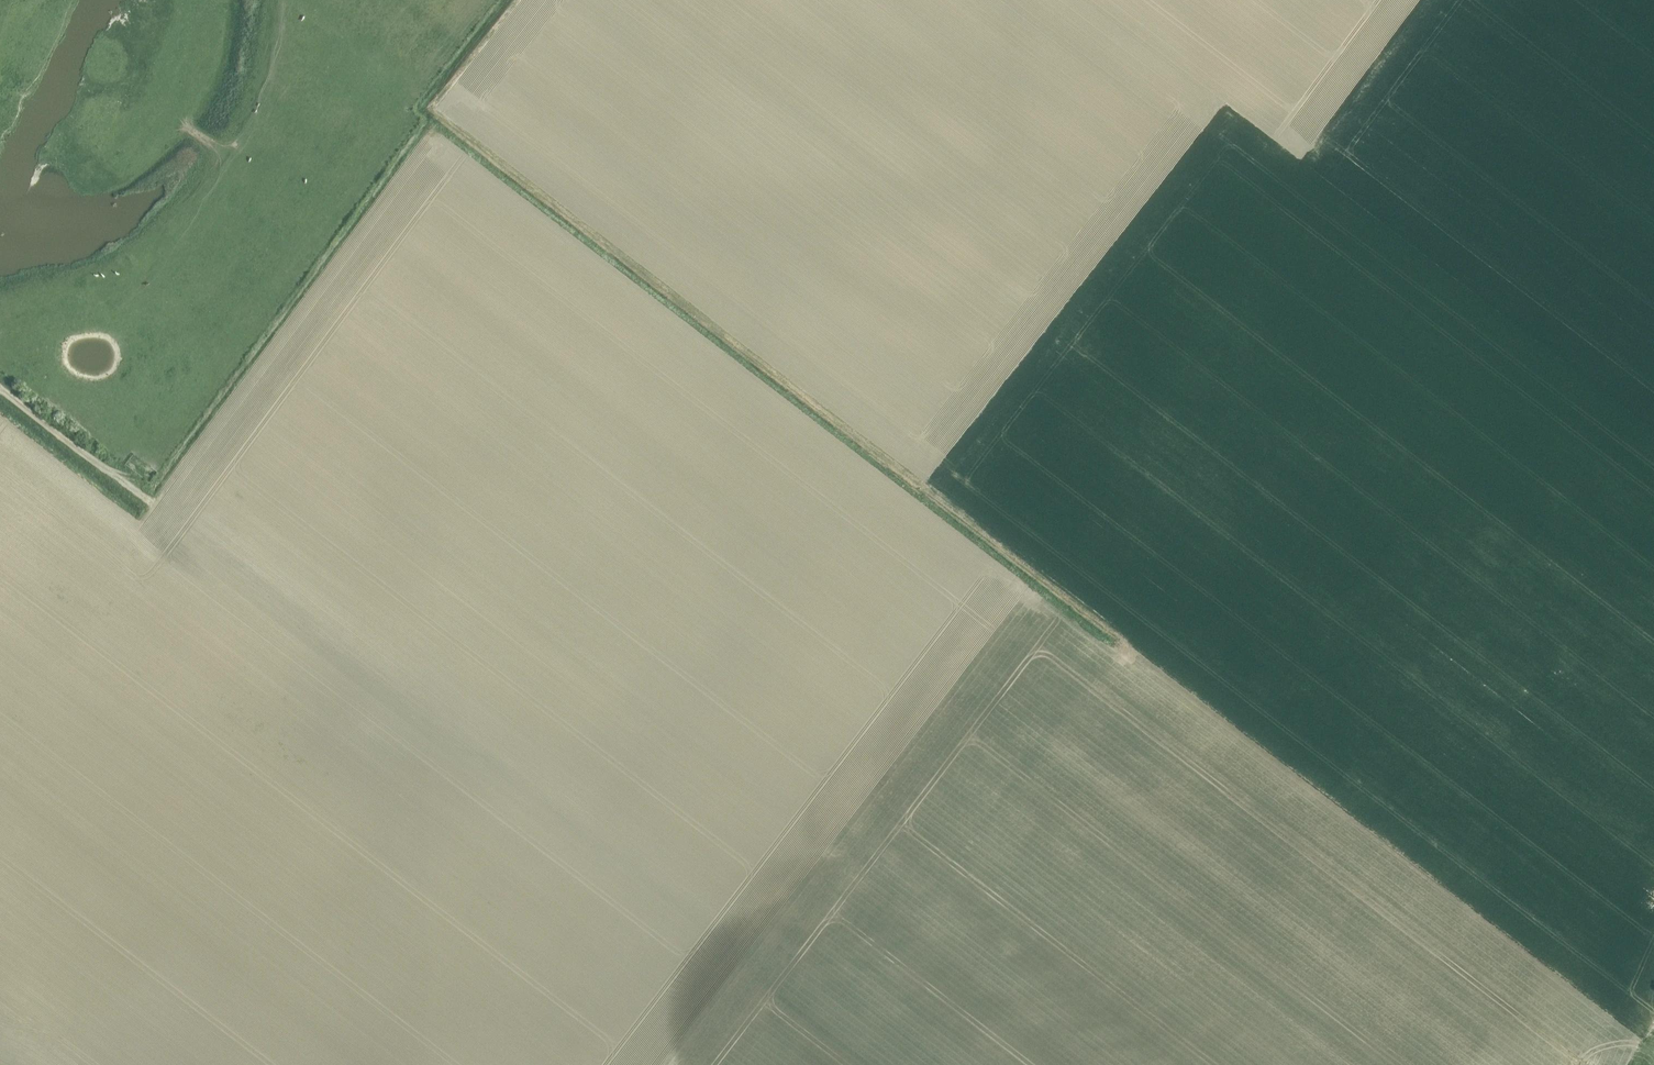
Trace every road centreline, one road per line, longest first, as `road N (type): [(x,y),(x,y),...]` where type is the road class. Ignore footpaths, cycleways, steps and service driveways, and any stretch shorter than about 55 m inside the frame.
road 1 (track): [(165,516),(0,386)]

